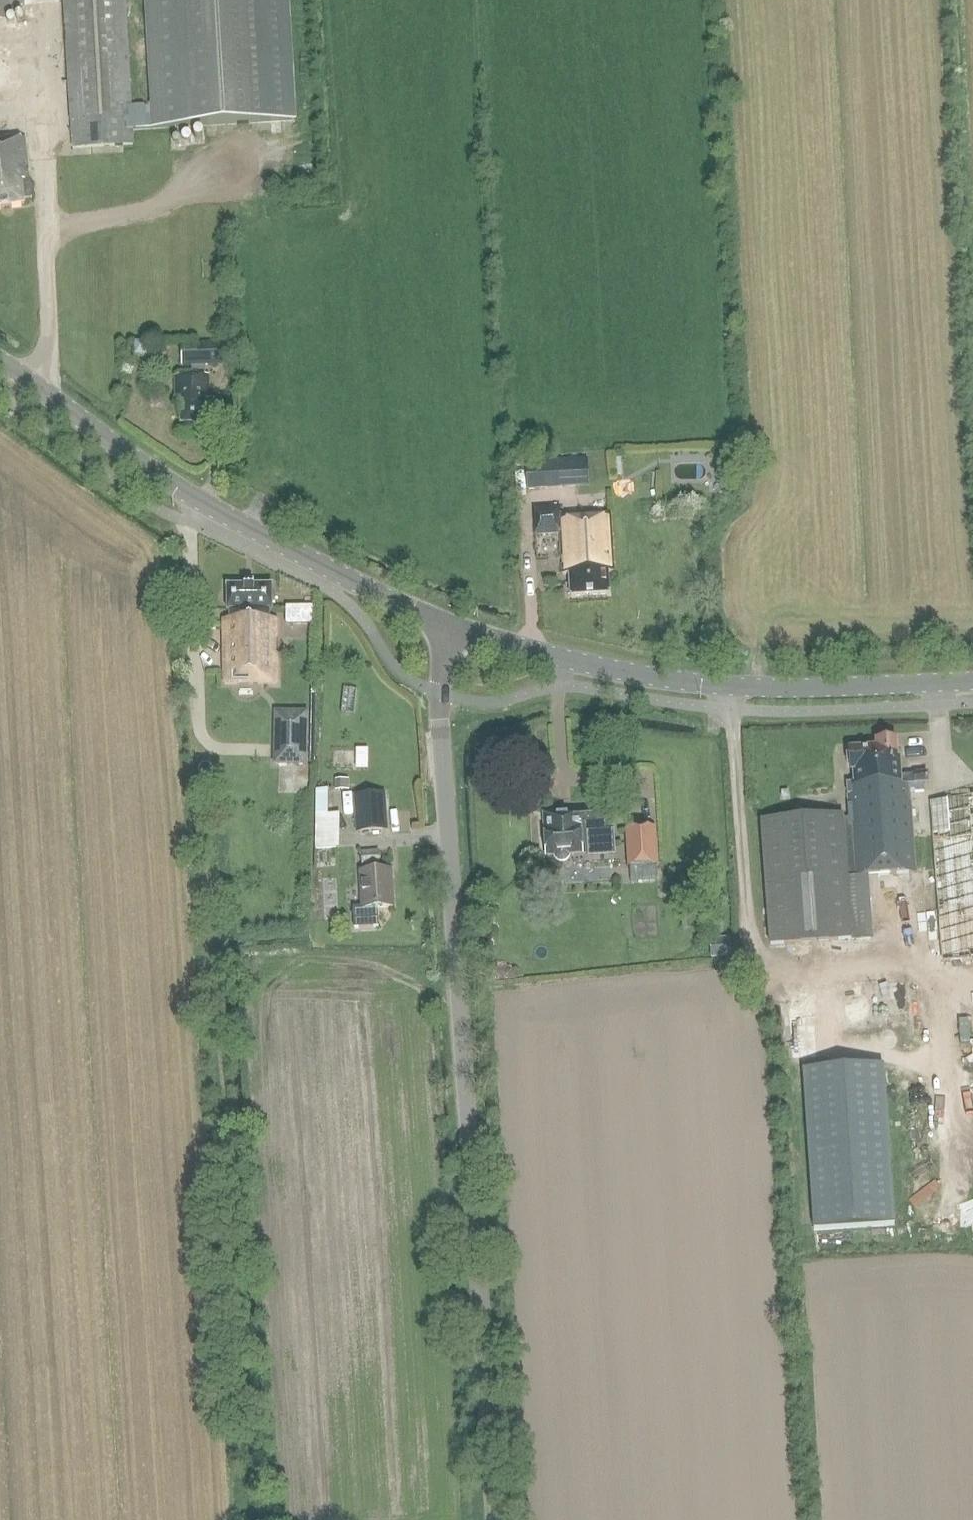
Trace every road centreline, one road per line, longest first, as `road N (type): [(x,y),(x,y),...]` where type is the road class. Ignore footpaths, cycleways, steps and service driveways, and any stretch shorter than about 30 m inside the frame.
road 1 (tertiary): [(495,1519),(439,713),(451,625)]
road 2 (tertiary): [(451,625),(581,665),(724,687),(972,686)]
road 3 (tertiary): [(451,625),(162,471),(0,359)]

